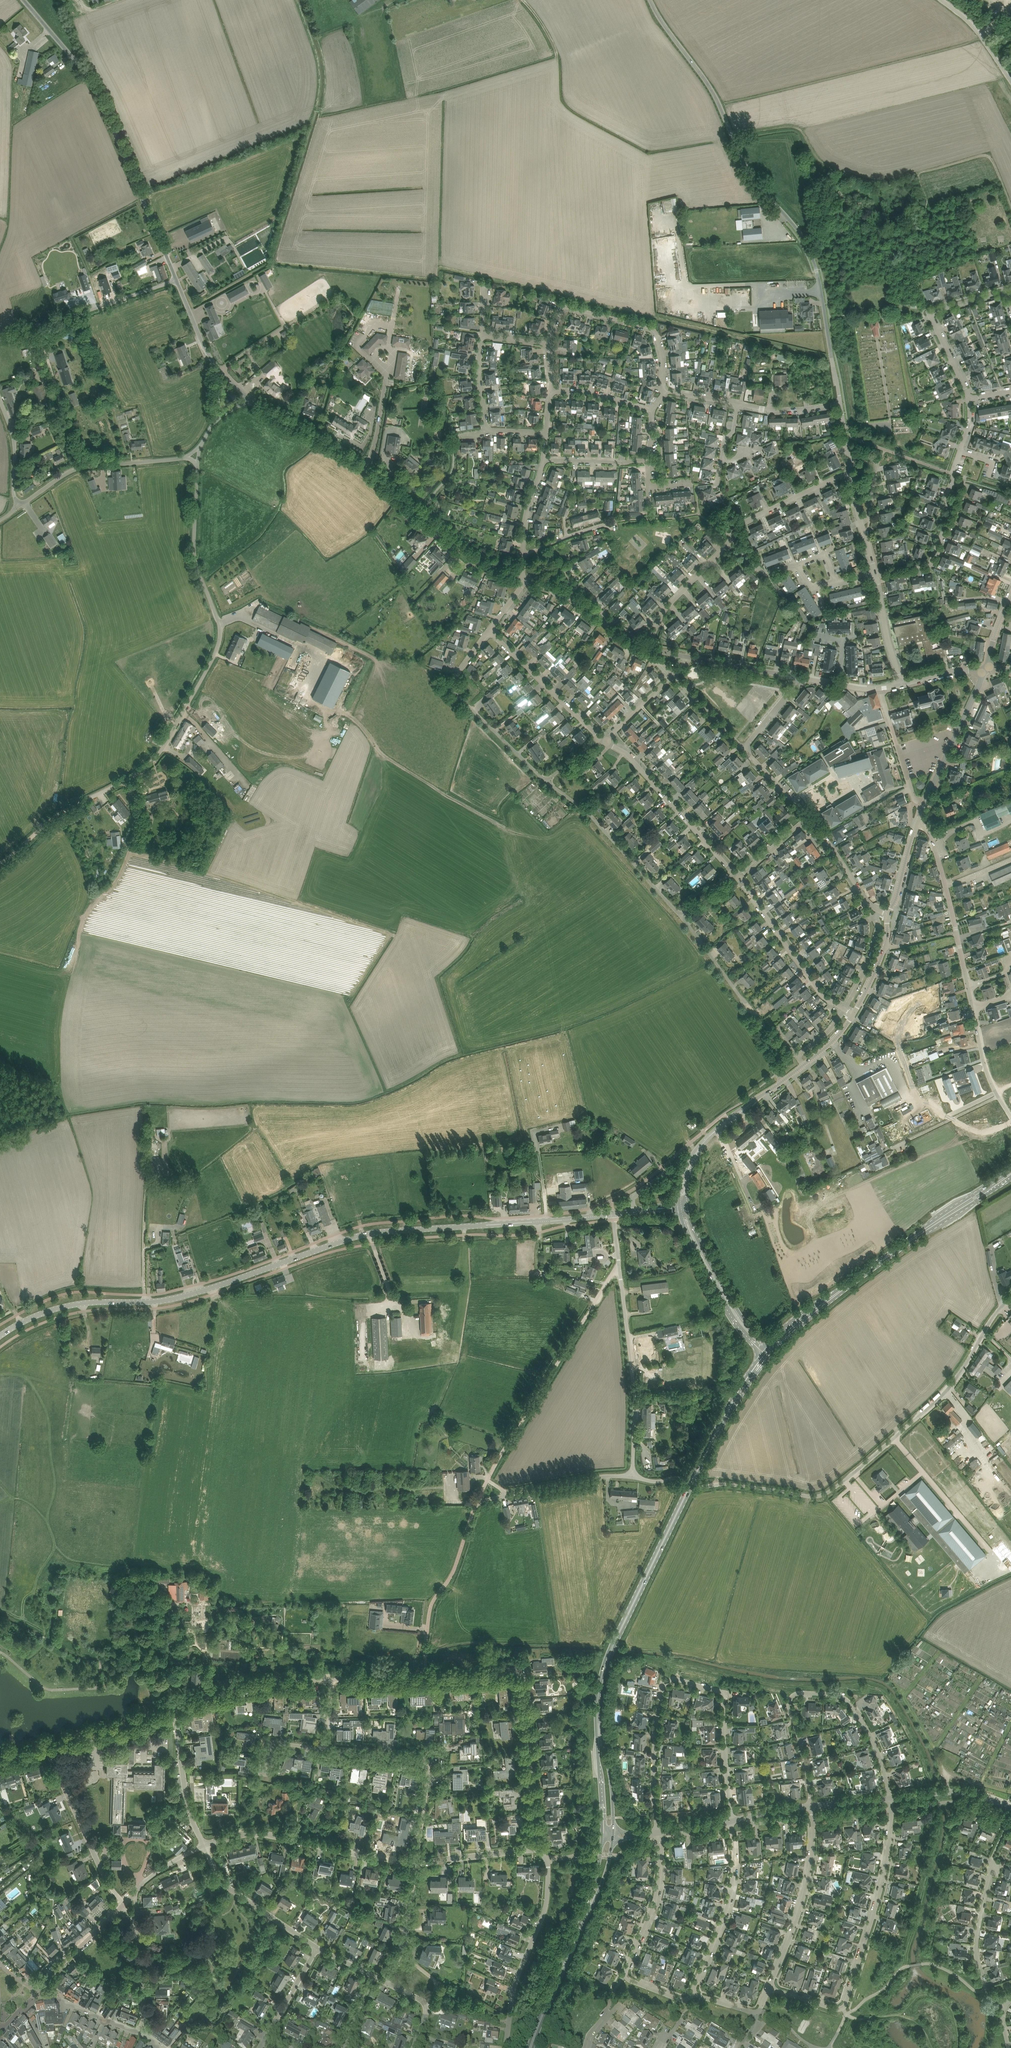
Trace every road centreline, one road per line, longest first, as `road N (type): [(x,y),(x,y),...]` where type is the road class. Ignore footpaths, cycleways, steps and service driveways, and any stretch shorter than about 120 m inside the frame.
road 1 (tertiary): [(0,1336),(67,1306),(168,1300),(369,1234),(614,1215)]
road 2 (unclassified): [(840,403),(807,245),(750,175),(718,103),(648,0)]
road 3 (unclassified): [(691,1481),(806,1498),(831,1493),(945,1393),(1010,1303)]
road 4 (unclassified): [(86,801),(155,760),(218,647),(219,619),(193,552),(197,466)]
road 5 (residential): [(333,1679),(513,1670),(524,1681),(534,1849)]
road 6 (residential): [(658,1833),(654,1749),(670,1679),(724,1696),(731,1822)]
road 7 (track): [(732,137),(795,127),(821,161),(883,182),(991,158),(1010,207)]
road 8 (unclassified): [(24,0),(98,93),(176,280)]
road 9 (residential): [(916,825),(932,841),(996,1093)]
road 10 (residential): [(812,1806),(789,1708),(797,1693),(833,1694),(851,1704),(868,1729),(890,1799)]
road 11 (track): [(978,35),(718,103)]
road 12 (secondary): [(599,1704),(615,1642),(691,1481)]
road 13 (track): [(145,1302),(142,1078)]
road 14 (residential): [(205,1846),(243,1832),(269,1834),(417,1863)]
road 15 (unclassified): [(618,1264),(635,1397),(633,1477)]
road 16 (residential): [(534,1849),(548,1866),(548,1898),(520,1970),(505,2047)]
road 17 (secondary): [(841,1291),(1010,1175)]
road 18 (unclassified): [(418,515),(329,443),(252,399)]
road 19 (track): [(126,781),(136,816),(124,873),(95,909),(68,965)]
road 20 (residential): [(322,1748),(428,1769),(417,1863)]
road 21 (residential): [(891,1811),(879,1896),(844,2006)]
road 22 (residential): [(546,781),(454,693),(454,679),(489,631)]
road 23 (residential): [(681,917),(589,814),(546,781)]
road 24 (residential): [(732,872),(628,755),(601,738)]
road 25 (unclassified): [(0,339),(176,280)]
road 26 (residential): [(731,1822),(729,1900),(693,1993)]
road 27 (unclassified): [(19,507),(82,468),(184,458)]
road 28 (residential): [(813,1819),(806,1890),(769,1988)]
road 29 (track): [(522,0),(555,60),(454,92)]
road 30 (residential): [(123,1905),(106,1882),(49,1748)]
road 31 (residential): [(969,398),(930,313),(1006,291)]
road 32 (residential): [(844,1009),(819,992),(738,878)]
road 33 (tertiary): [(680,1210),(727,1310),(769,1352)]
road 34 (tertiary): [(769,1352),(736,1308),(689,1206)]
road 35 (residential): [(175,1711),(231,1689),(333,1679)]
road 36 (residential): [(666,393),(655,332),(559,311)]
road 37 (residential): [(205,1846),(227,1887),(317,1948)]
road 38 (residential): [(601,738),(489,631)]
road 39 (unclassified): [(476,1505),(455,1567),(434,1598),(425,1645)]
road 40 (secondary): [(691,1481),(769,1352)]
road 41 (track): [(82,468),(36,327)]
road 42 (residential): [(624,1974),(659,1887),(658,1833)]
road 43 (residential): [(1007,2000),(988,1991),(979,1969),(992,1867)]
road 44 (tertiary): [(924,803),(984,671)]
road 45 (residential): [(730,543),(744,522),(851,472)]
road 46 (residential): [(175,1711),(186,1798),(205,1846)]
road 47 (residential): [(646,646),(670,604),(730,543)]
road 48 (secondary): [(613,1836),(599,1704)]
road 49 (secondary): [(599,1704),(604,1836)]
road 50 (residential): [(49,1748),(134,1730),(175,1711)]
road 51 (unclassified): [(509,1495),(633,1477)]
road 52 (residential): [(417,1863),(406,1937),(383,1981)]
road 53 (secondary): [(533,2040),(582,1926)]
road 54 (residential): [(521,580),(479,563),(418,515)]
road 55 (tertiary): [(890,1799),(965,1792),(1009,1805)]
road 56 (residential): [(38,1991),(123,1905)]

